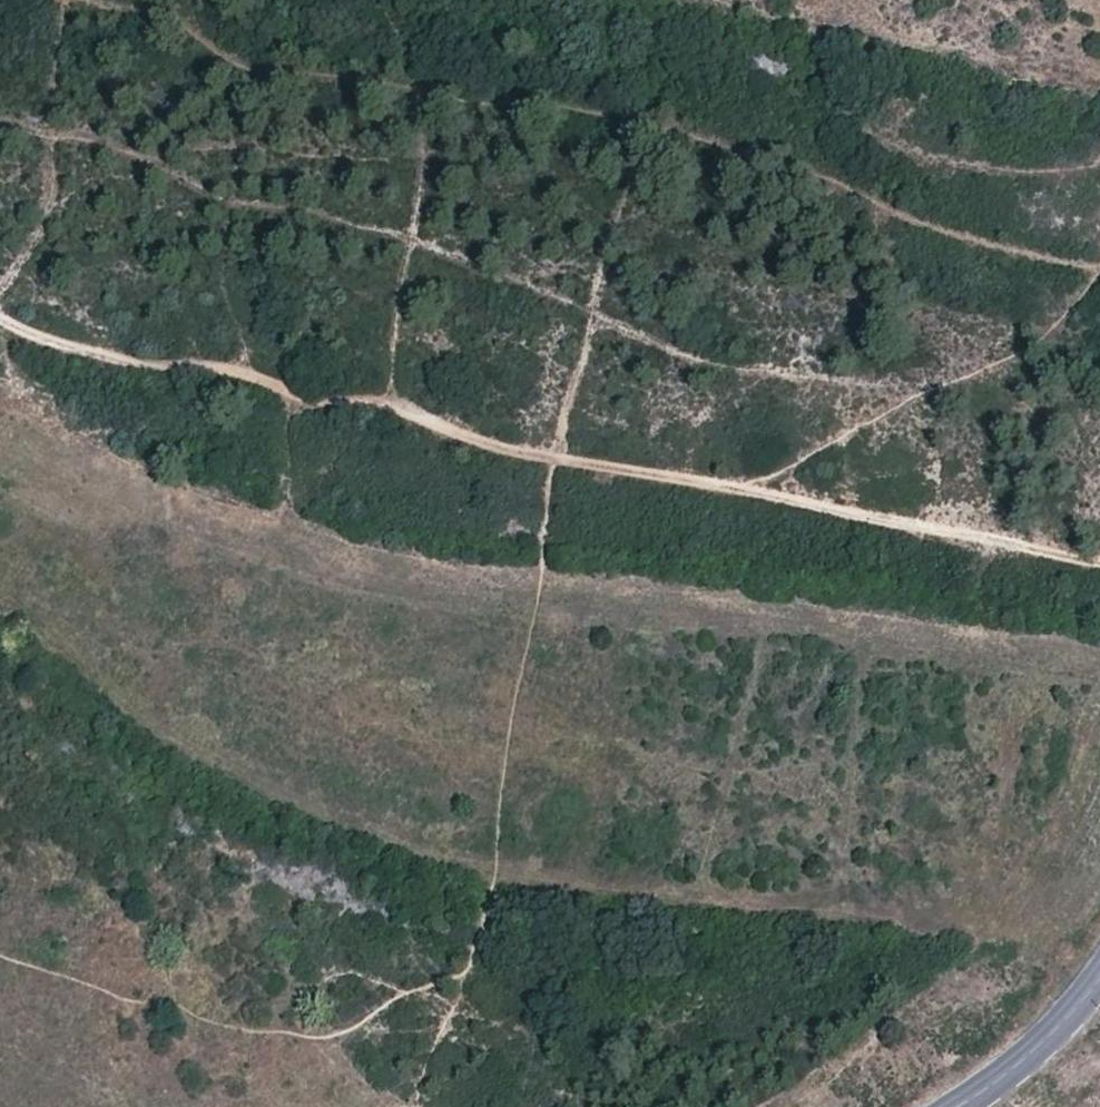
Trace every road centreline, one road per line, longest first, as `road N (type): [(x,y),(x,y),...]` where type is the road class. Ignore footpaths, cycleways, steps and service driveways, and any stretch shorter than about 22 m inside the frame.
road 1 (track): [(555,458),(391,415),(294,407),(231,374),(105,355),(0,319)]
road 2 (track): [(1099,556),(635,479),(555,458)]
road 3 (tertiary): [(1099,977),(1033,1053),(954,1106)]

